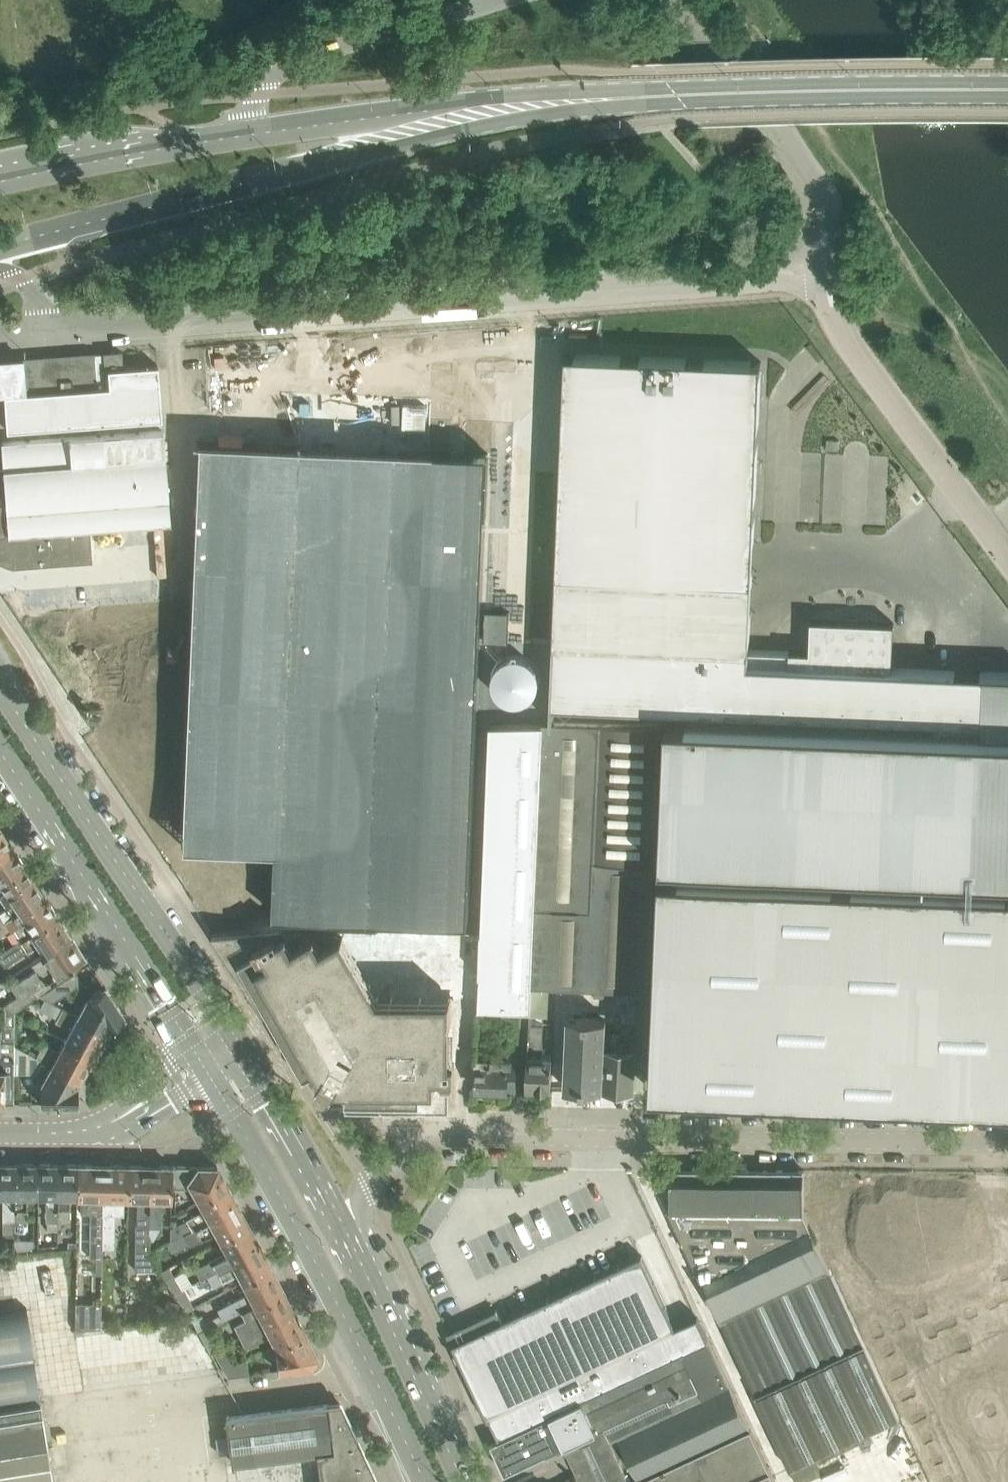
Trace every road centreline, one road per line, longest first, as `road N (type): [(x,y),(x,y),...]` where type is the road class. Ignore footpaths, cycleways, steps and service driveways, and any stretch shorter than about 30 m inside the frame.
road 1 (tertiary): [(0,249),(501,124),(681,101),(1007,93)]
road 2 (tertiary): [(1007,79),(668,85),(468,99),(213,134)]
road 3 (unclassified): [(49,324),(824,275)]
road 4 (unclassified): [(356,1244),(370,1184),(404,1155),(472,1134),(1007,1141)]
road 5 (secondary): [(210,1079),(419,1481)]
road 6 (secondary): [(233,1034),(0,673)]
road 7 (secondary): [(0,758),(197,1057)]
road 8 (unclassified): [(1007,556),(853,347),(827,302),(824,275)]
road 9 (unclassified): [(824,275),(819,182),(687,0)]
road 10 (unclassified): [(485,0),(303,57),(213,134)]
road 11 (secondary): [(470,1481),(356,1244)]
road 12 (secondary): [(356,1244),(246,1057)]
road 13 (tertiary): [(213,134),(0,168)]
road 14 (tertiary): [(101,1126),(127,1127),(210,1079)]

